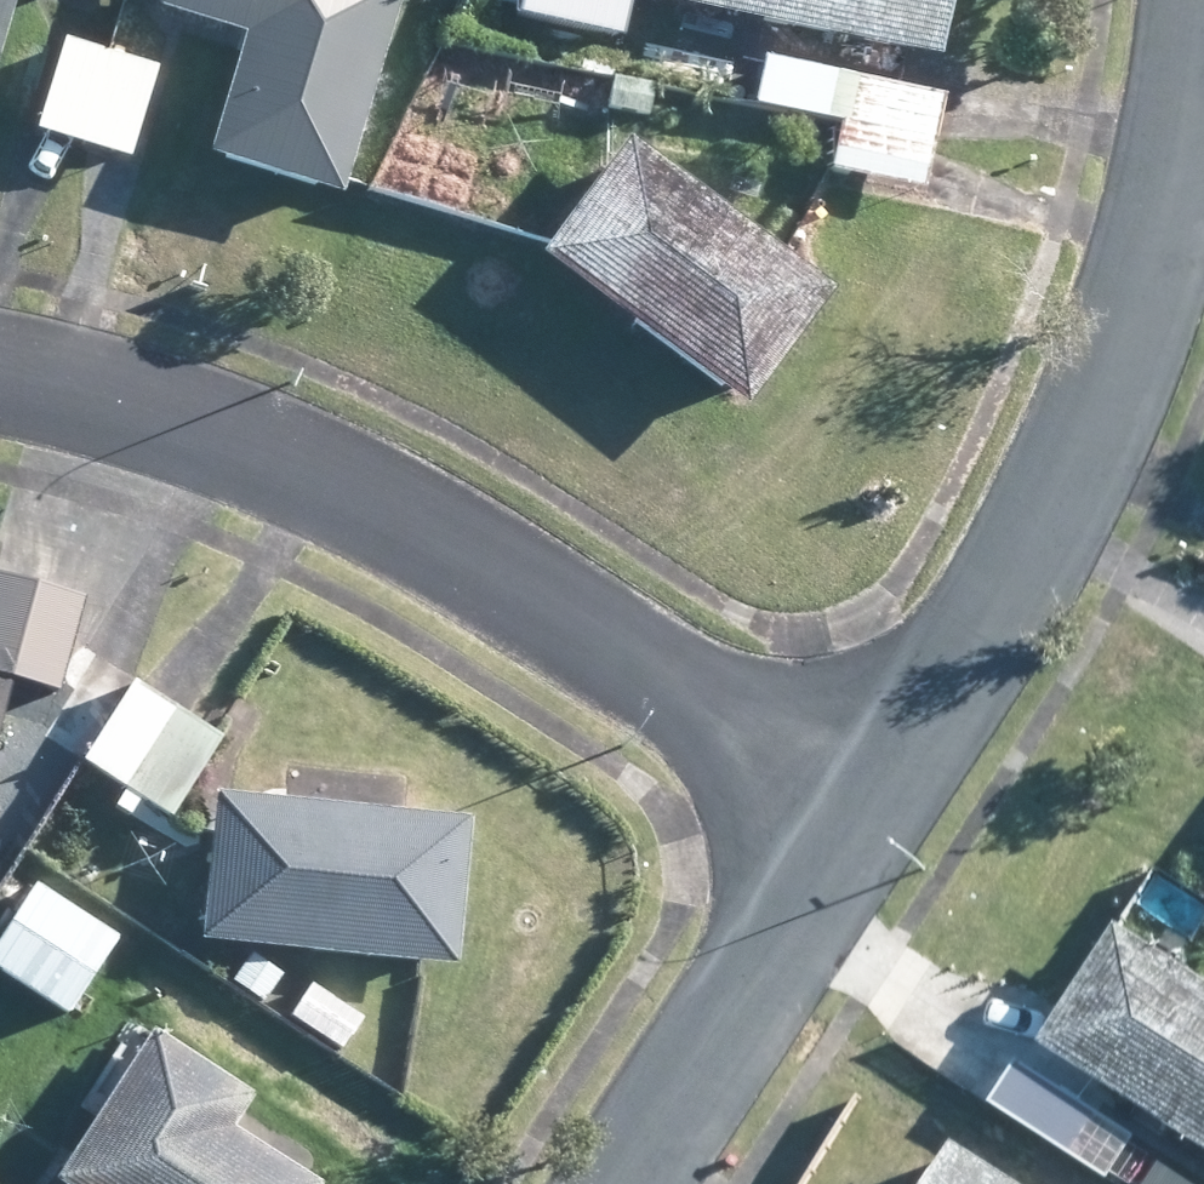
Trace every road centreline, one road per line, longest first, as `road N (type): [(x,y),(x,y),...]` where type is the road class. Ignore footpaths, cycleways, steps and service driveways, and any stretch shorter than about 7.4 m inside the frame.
road 1 (residential): [(0,380),(190,419),(429,531),(854,825)]
road 2 (residential): [(1195,0),(1179,169),(1128,372),(1029,559),(854,825)]
road 3 (residential): [(854,825),(621,1183)]

